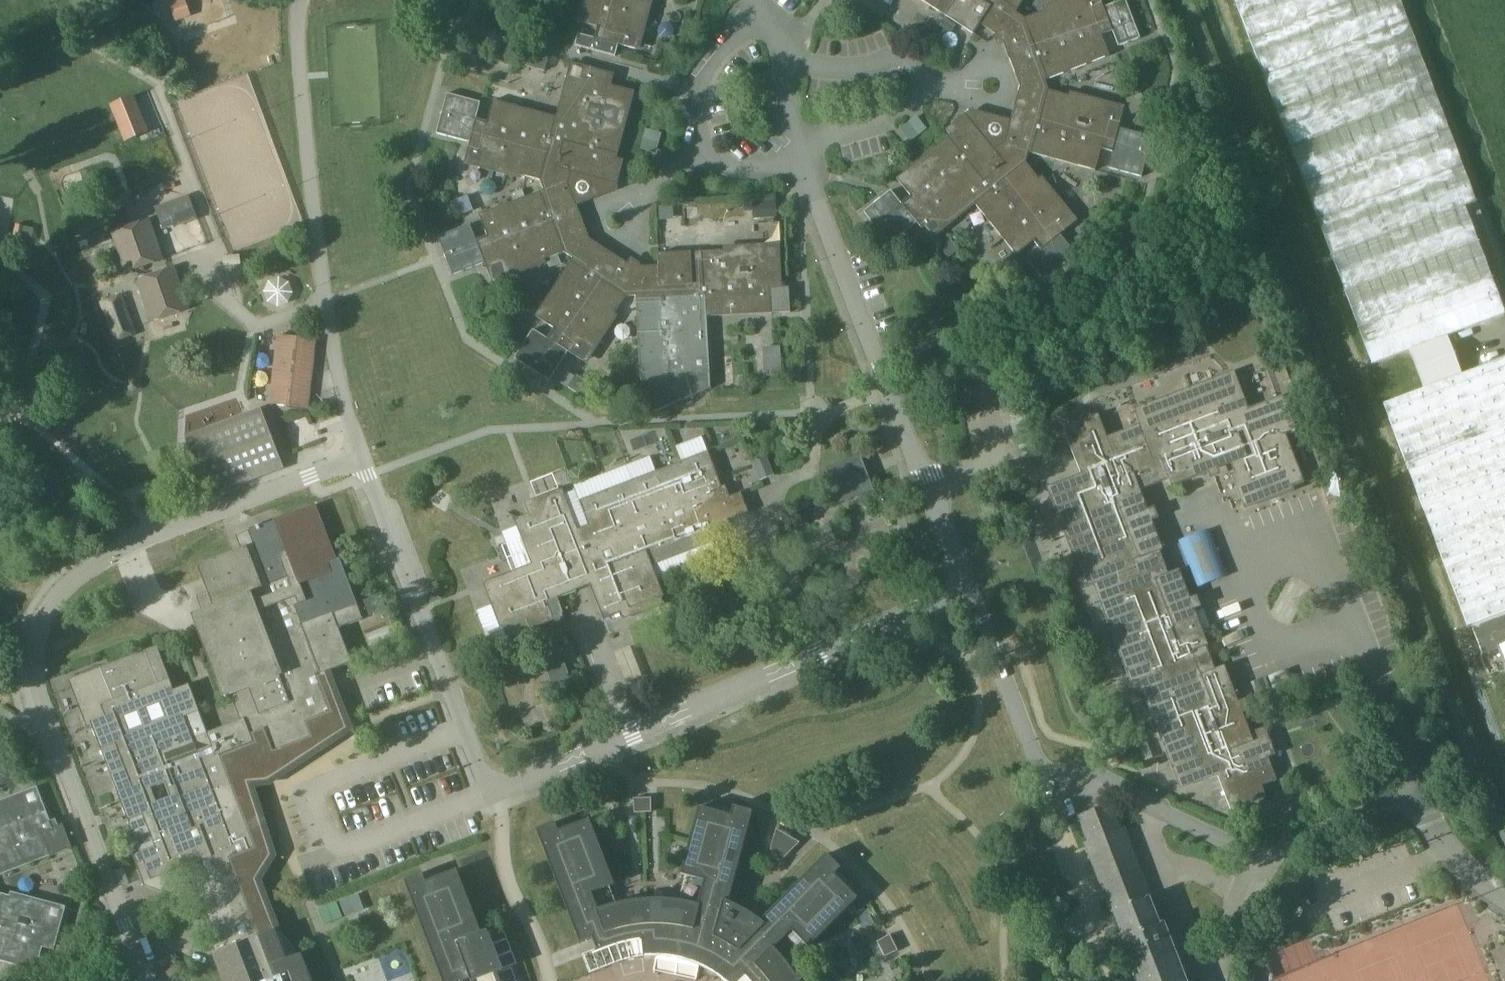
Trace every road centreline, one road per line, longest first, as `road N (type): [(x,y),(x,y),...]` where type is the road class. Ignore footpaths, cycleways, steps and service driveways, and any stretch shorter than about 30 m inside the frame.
road 1 (residential): [(1504,899),(1444,845),(1414,797),(1295,843),(1274,859),(1094,776),(1047,770),(968,591),(484,804),(360,462)]
road 2 (residential): [(144,980),(41,692),(45,619),(73,582),(115,552),(360,462)]

